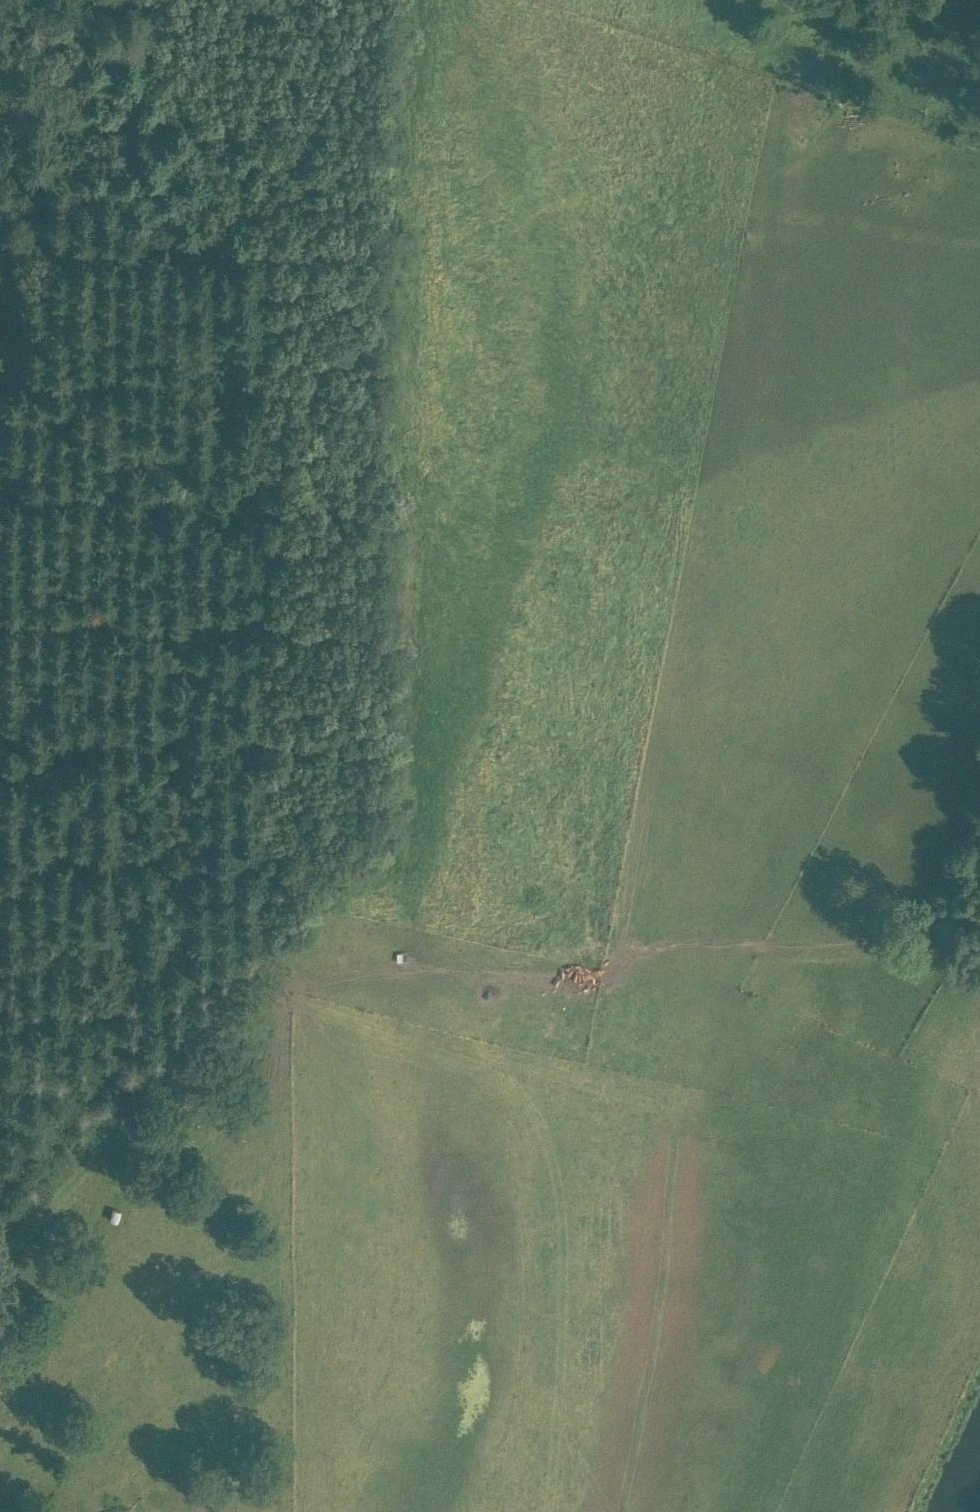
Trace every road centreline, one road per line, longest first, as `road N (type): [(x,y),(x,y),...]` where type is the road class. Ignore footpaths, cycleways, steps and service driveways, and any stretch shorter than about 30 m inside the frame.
road 1 (track): [(0,1265),(27,1218),(247,1004)]

